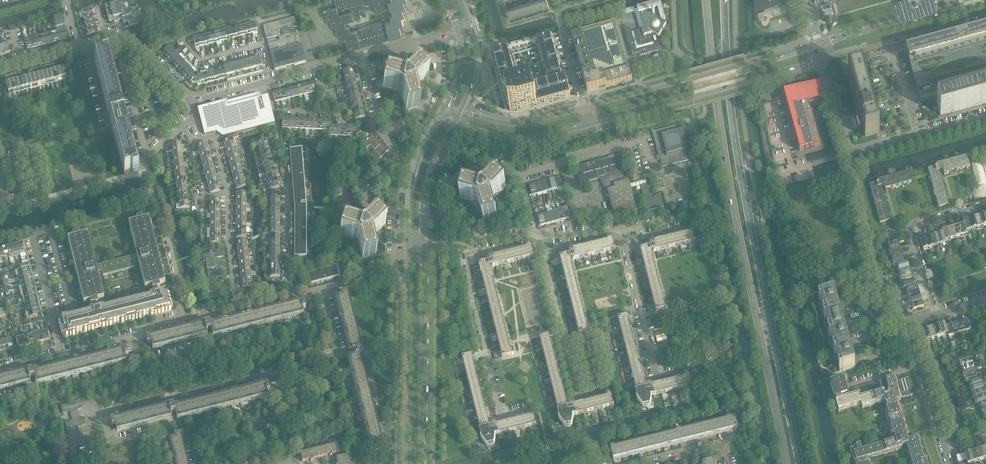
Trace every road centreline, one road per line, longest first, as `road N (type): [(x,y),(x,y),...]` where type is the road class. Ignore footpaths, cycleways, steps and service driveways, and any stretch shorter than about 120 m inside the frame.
road 1 (primary): [(706,0),(721,136),(787,463)]
road 2 (primary): [(800,463),(742,183),(724,0)]
road 3 (residential): [(164,463),(156,433),(112,444),(105,412),(276,374)]
road 4 (tertiary): [(805,47),(583,108)]
road 5 (tertiary): [(588,125),(801,66)]
road 6 (tertiary): [(422,463),(423,245)]
road 7 (residential): [(240,311),(214,135),(197,140),(182,127)]
road 8 (residential): [(699,161),(638,177),(627,144),(516,176)]
road 9 (residential): [(183,319),(145,162),(182,127)]
road 10 (residential): [(530,409),(500,416),(465,242)]
road 11 (residential): [(375,120),(382,135),(414,126),(436,89),(438,54),(367,72)]
road 12 (residential): [(607,387),(578,395),(540,237)]
road 13 (residential): [(293,298),(288,178),(275,111)]
road 14 (tertiary): [(407,279),(406,463)]
road 15 (residential): [(684,371),(657,376),(622,232)]
road 16 (residential): [(516,176),(508,164),(446,183),(441,228),(475,228),(476,241)]
road 17 (tertiary): [(824,60),(985,16)]
road 18 (residential): [(938,313),(913,228),(985,203)]
road 19 (residential): [(564,34),(615,20),(632,68),(673,55)]
road 20 (tertiary): [(445,109),(412,176),(408,247)]
road 21 (residential): [(848,153),(985,116)]
road 22 (tertiary): [(976,0),(846,36)]
road 23 (residential): [(906,322),(948,449)]
road 24 (residential): [(276,374),(338,353),(324,291)]
road 25 (residential): [(61,354),(183,319)]
road 26 (tertiary): [(470,129),(520,140),(588,125)]

